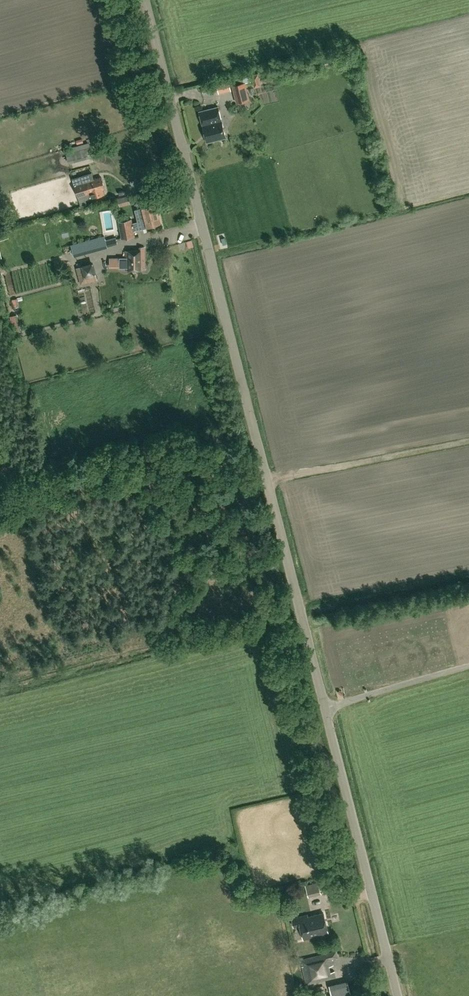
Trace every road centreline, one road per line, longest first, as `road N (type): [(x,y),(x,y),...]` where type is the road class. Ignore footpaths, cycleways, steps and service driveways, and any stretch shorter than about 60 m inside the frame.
road 1 (unclassified): [(397,995),(145,0)]

